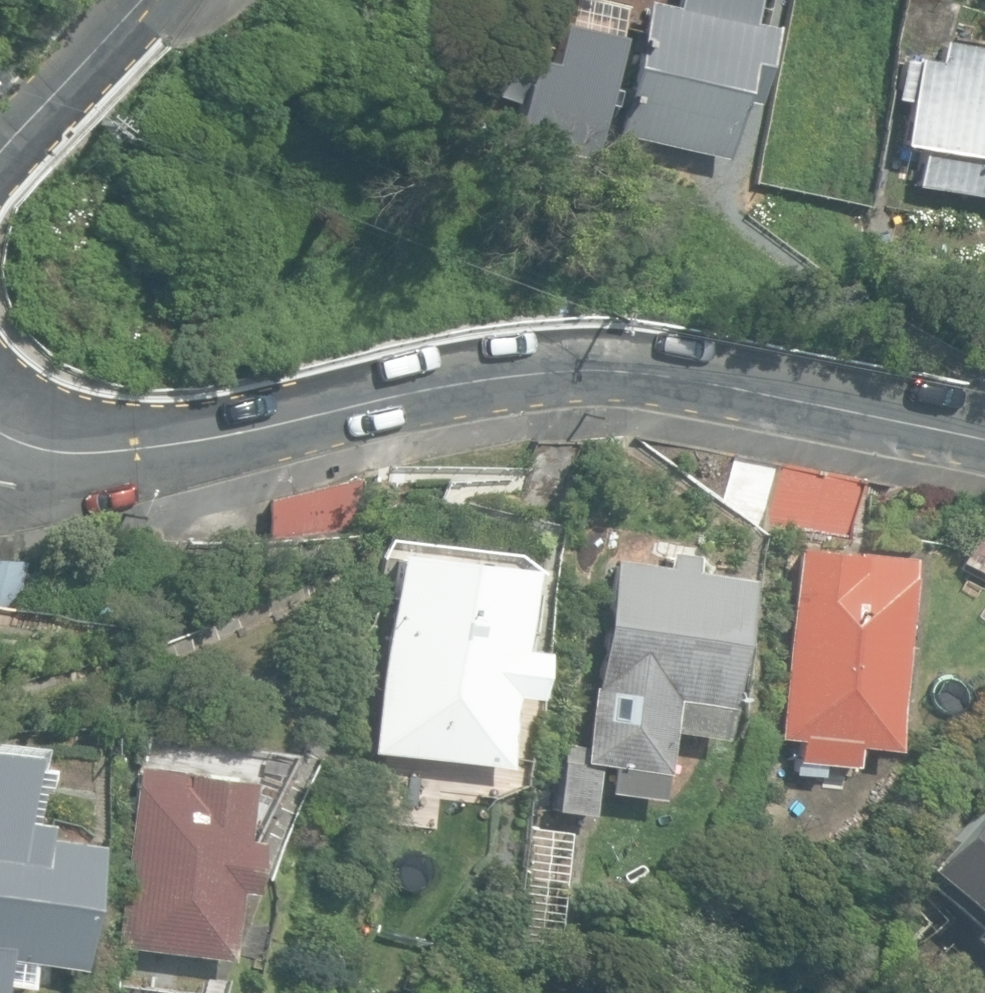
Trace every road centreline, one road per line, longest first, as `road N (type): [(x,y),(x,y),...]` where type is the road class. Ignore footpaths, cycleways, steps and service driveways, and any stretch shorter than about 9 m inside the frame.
road 1 (residential): [(0,420),(82,453),(467,376),(623,372),(734,385),(984,443)]
road 2 (residential): [(138,0),(0,150)]

